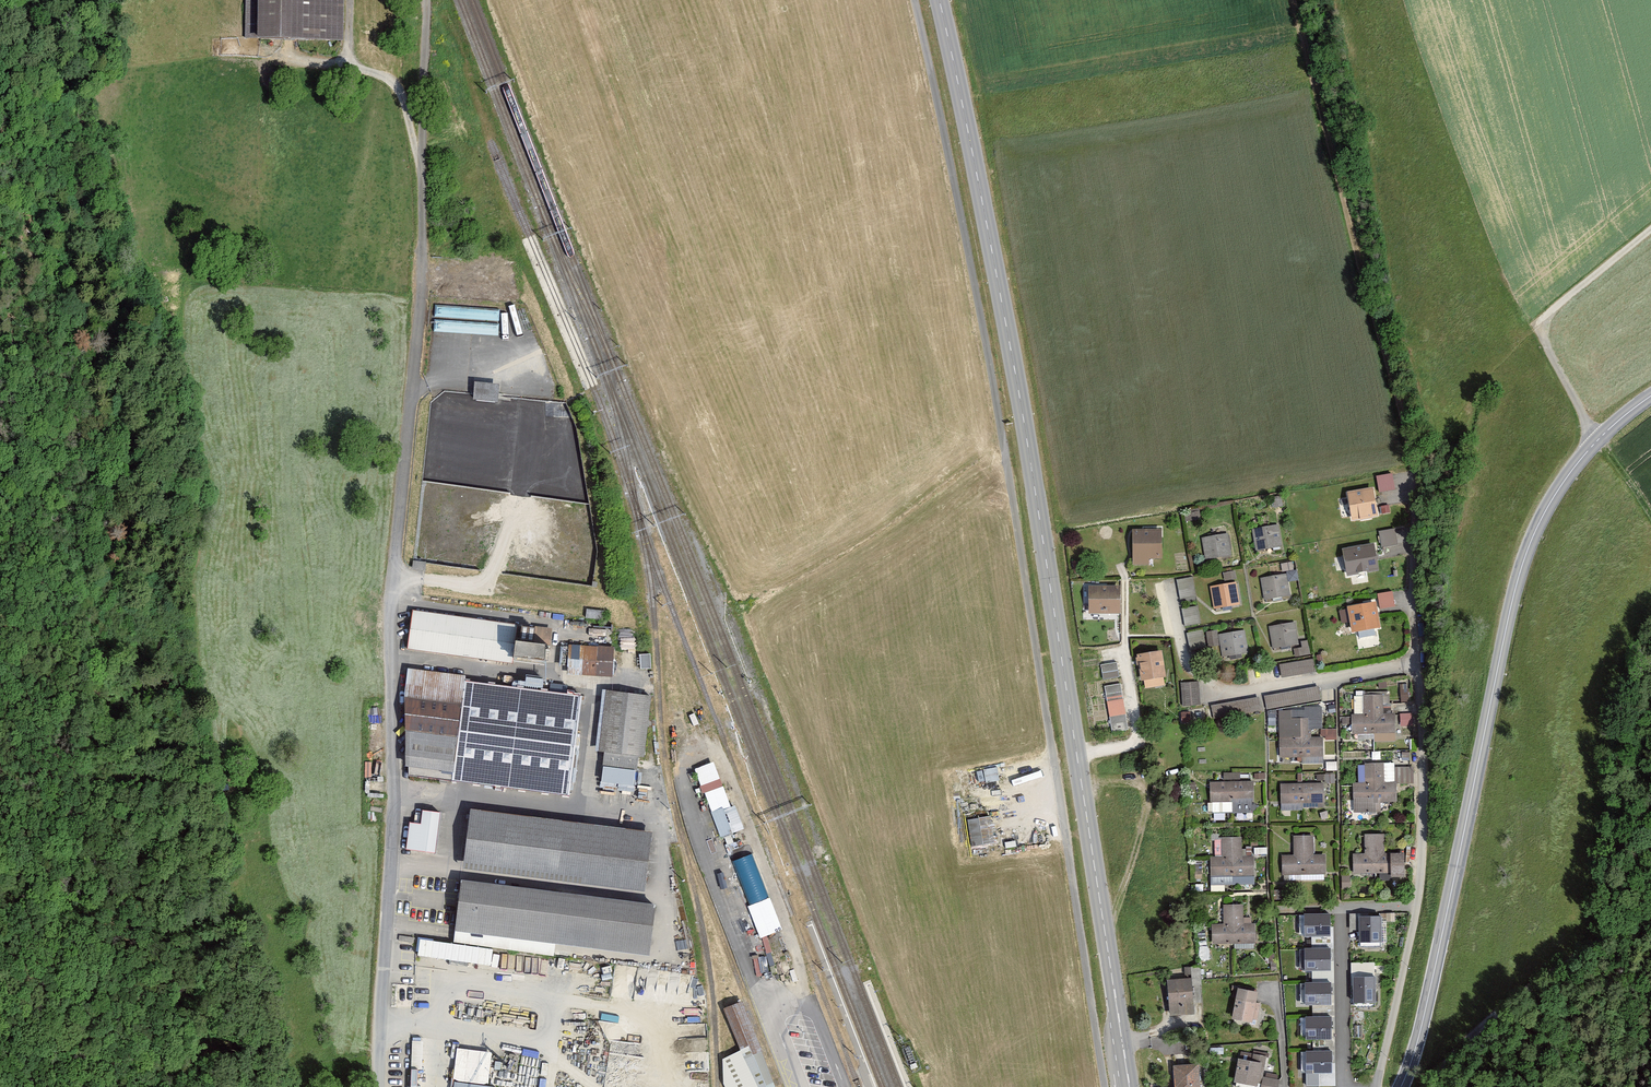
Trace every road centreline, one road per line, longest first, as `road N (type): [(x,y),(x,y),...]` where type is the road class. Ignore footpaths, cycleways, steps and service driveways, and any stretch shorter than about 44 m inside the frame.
road 1 (track): [(915,0),(993,379),(1105,1086)]
road 2 (primary): [(939,0),(1016,378),(1129,1086)]
road 3 (secondary): [(1650,395),(1594,441),(1533,534),(1401,1086)]
road 4 (residential): [(1421,663),(1248,692),(1220,690),(1182,651),(1169,581)]
road 5 (track): [(1650,906),(1494,1016),(1426,1086)]
road 6 (track): [(1594,441),(1536,322),(1650,229)]
road 7 (residential): [(1417,905),(1421,663)]
road 8 (residential): [(1421,663),(1414,466)]
road 9 (residential): [(1376,1086),(1417,905)]
road 10 (residential): [(1345,1086),(1341,908)]

